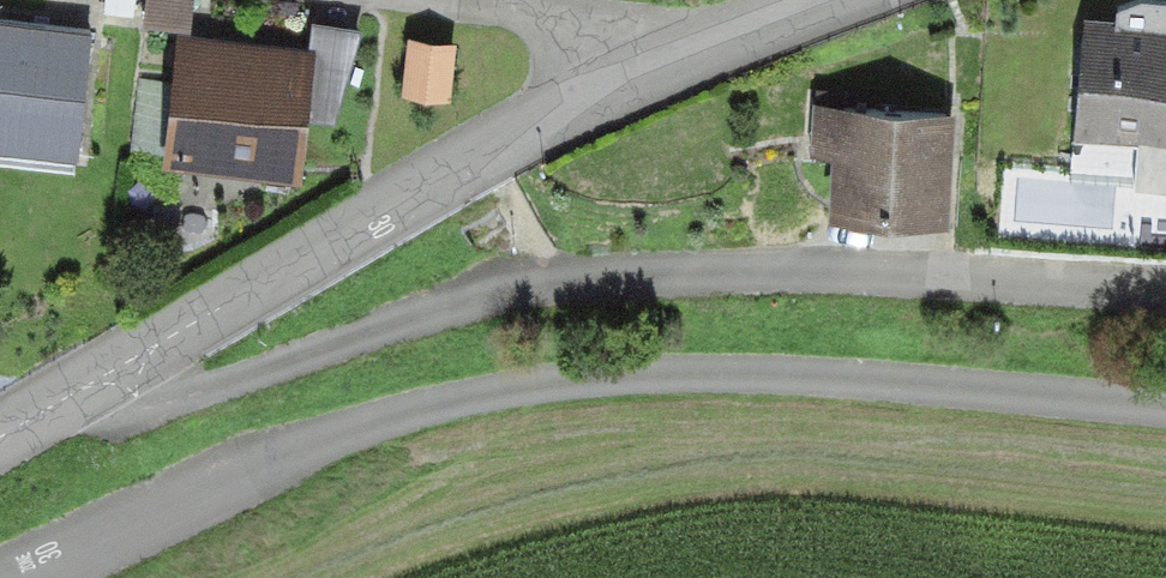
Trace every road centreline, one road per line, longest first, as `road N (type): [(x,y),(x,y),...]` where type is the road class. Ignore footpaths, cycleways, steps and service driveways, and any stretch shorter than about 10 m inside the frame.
road 1 (track): [(22,577),(282,457),(402,415),(520,389),(649,377),(802,376),(1165,411)]
road 2 (residential): [(1165,290),(777,272),(633,279),(503,296),(181,399),(140,399),(123,376)]
road 3 (residential): [(840,0),(484,149),(167,340),(123,376)]
road 4 (track): [(636,82),(587,25),(494,0)]
road 5 (residential): [(123,376),(80,389),(0,438)]

